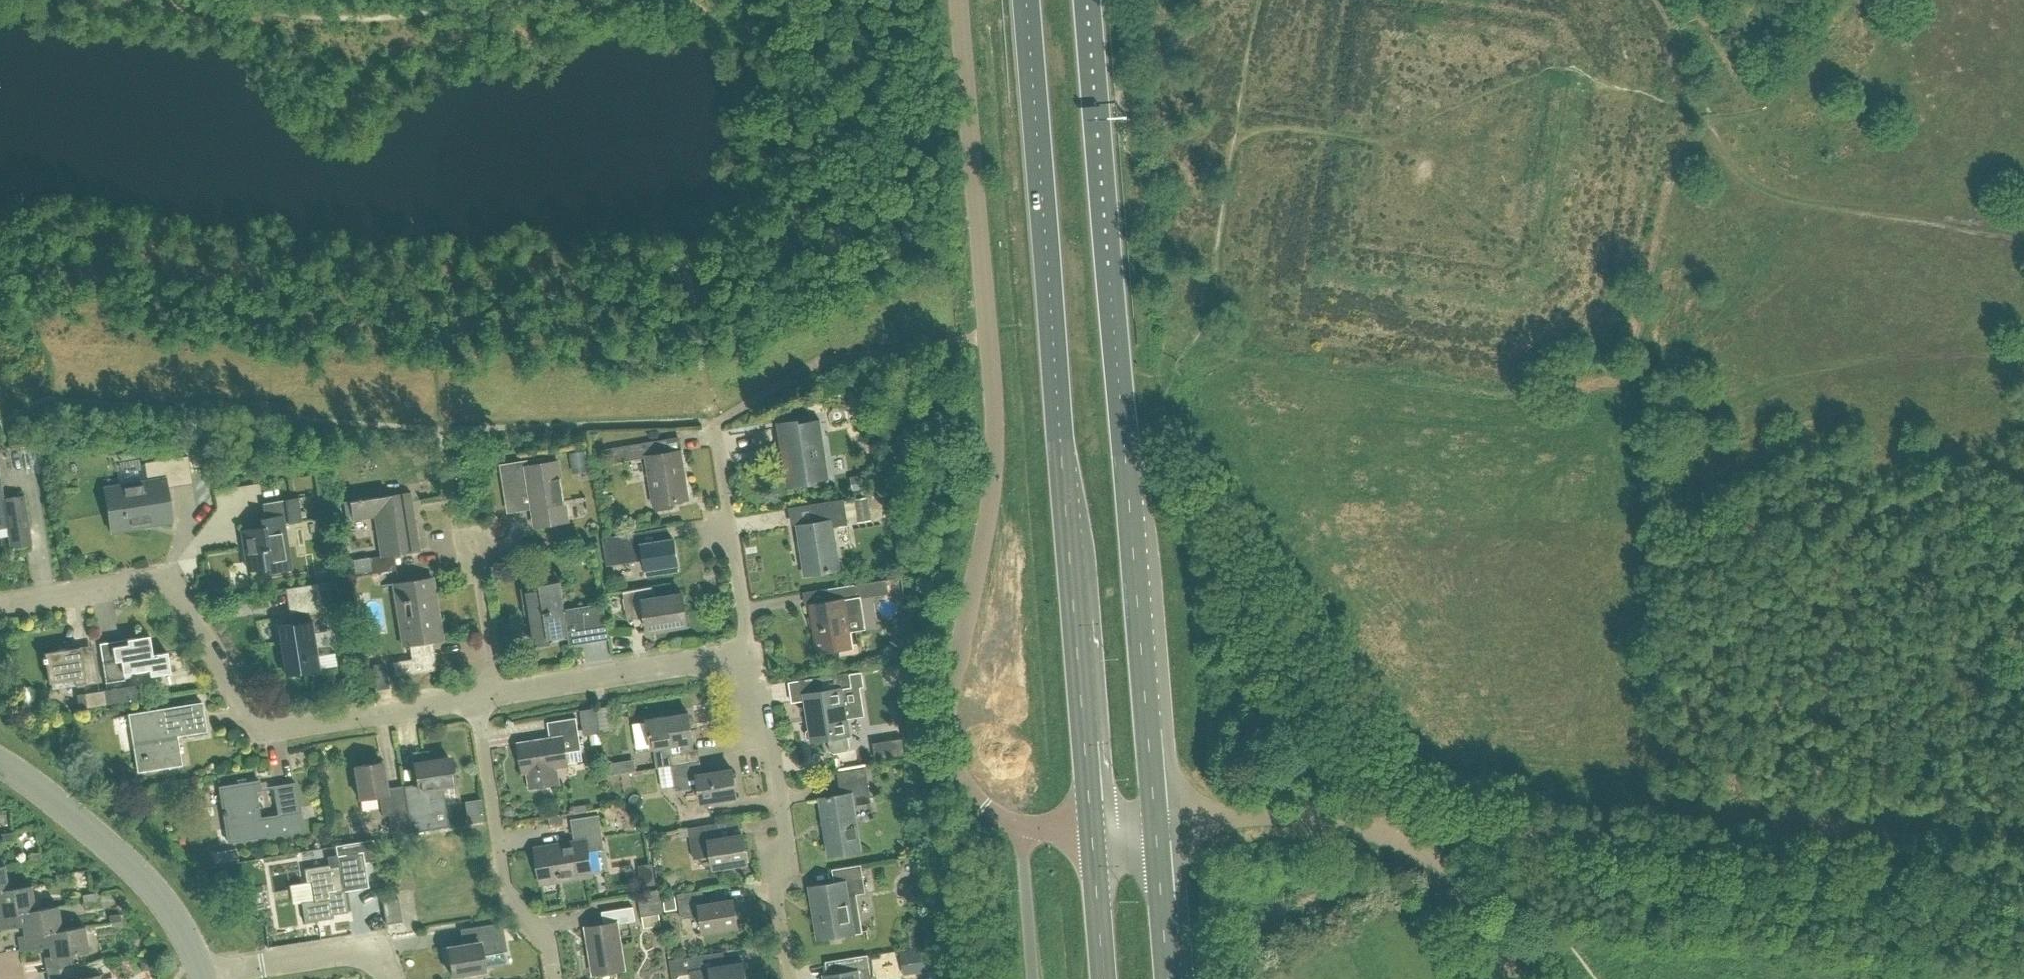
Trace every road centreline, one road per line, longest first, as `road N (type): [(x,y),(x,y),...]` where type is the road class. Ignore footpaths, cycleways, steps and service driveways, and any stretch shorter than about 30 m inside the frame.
road 1 (unclassified): [(1026,827),(984,804),(958,775),(948,722),(995,453),(960,0)]
road 2 (primary): [(1027,0),(1092,827)]
road 3 (primary): [(1156,823),(1087,0)]
road 4 (residential): [(479,697),(284,728),(250,717),(182,604),(159,581),(0,606)]
road 5 (track): [(1481,831),(2023,868)]
road 6 (residential): [(791,978),(777,889),(786,831),(773,748),(733,656)]
road 7 (unclassified): [(0,764),(122,851),(155,891),(203,978)]
road 8 (residential): [(553,978),(545,927),(512,900),(479,697)]
road 9 (unclassified): [(1156,823),(1317,816),(1379,828),(1411,849)]
road 10 (residential): [(733,656),(499,693)]
road 11 (residential): [(733,656),(746,630),(717,433)]
road 12 (residential): [(389,978),(355,952),(246,966),(212,978)]
road 13 (unclassified): [(1512,978),(1437,872),(1411,849)]
road 14 (primary): [(1168,978),(1156,823)]
road 15 (residential): [(473,540),(499,693)]
road 16 (primary): [(1092,827),(1104,978)]

